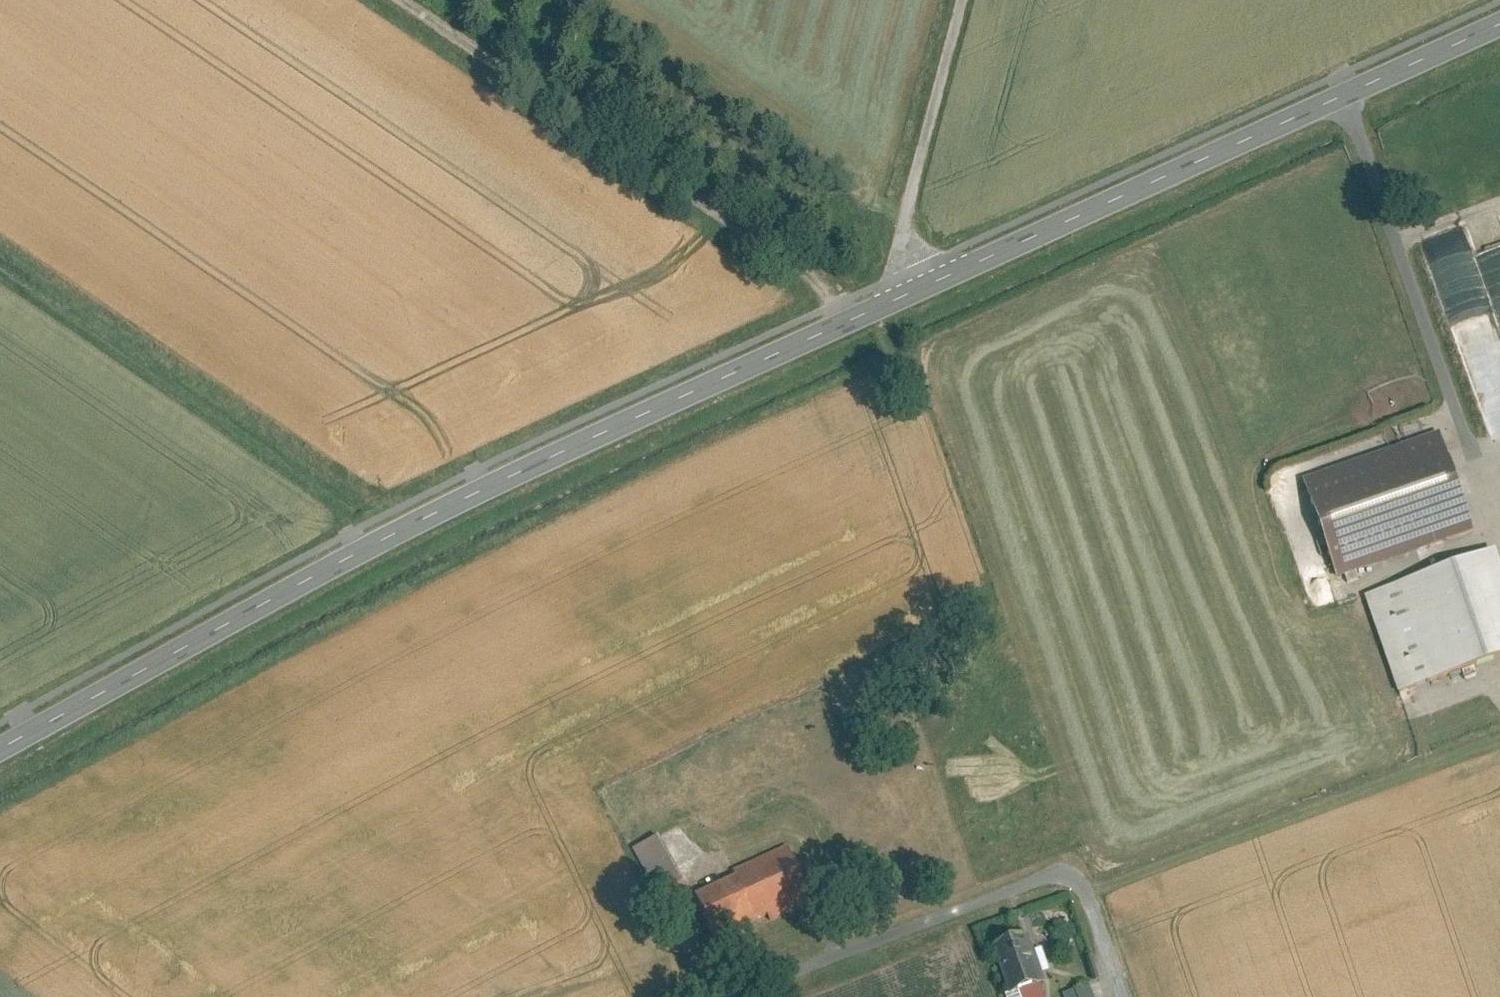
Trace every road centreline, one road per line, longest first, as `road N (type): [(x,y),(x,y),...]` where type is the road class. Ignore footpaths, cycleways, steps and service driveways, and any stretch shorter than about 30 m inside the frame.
road 1 (tertiary): [(0,736),(385,517),(912,295)]
road 2 (tertiary): [(912,295),(1499,26)]
road 3 (track): [(386,0),(835,304),(847,322)]
road 4 (unclassified): [(1120,996),(1087,899),(1063,878),(714,996)]
road 5 (unclassified): [(942,0),(889,201),(912,295)]

